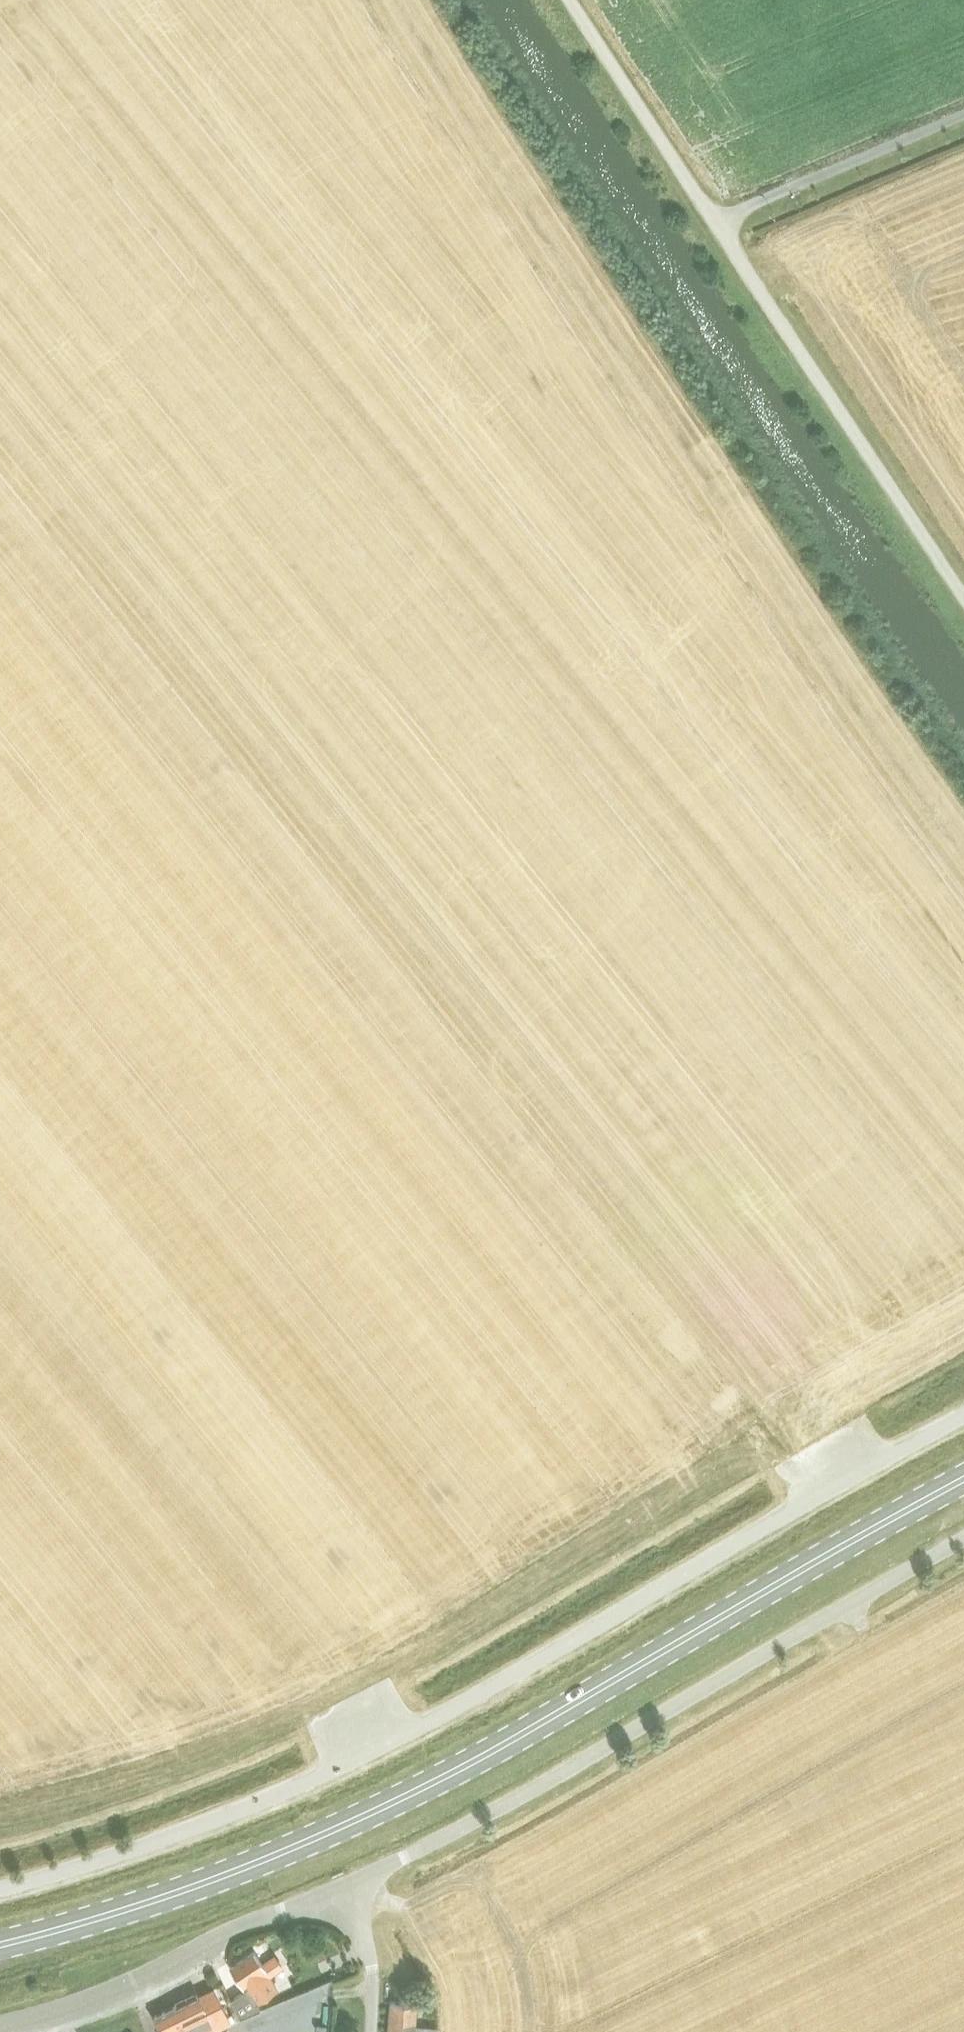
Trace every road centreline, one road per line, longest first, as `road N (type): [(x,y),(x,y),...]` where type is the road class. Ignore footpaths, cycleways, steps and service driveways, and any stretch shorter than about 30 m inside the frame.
road 1 (unclassified): [(963,1416),(369,1753),(155,1842),(0,1888)]
road 2 (secondary): [(0,1949),(210,1883),(414,1791),(963,1479)]
road 3 (unclassified): [(963,595),(569,0)]
road 4 (unclassified): [(343,1887),(545,1783),(963,1539)]
road 5 (unclassified): [(0,2024),(111,1989),(225,1932),(343,1887)]
road 6 (unclassified): [(369,2031),(372,1962),(343,1887)]

